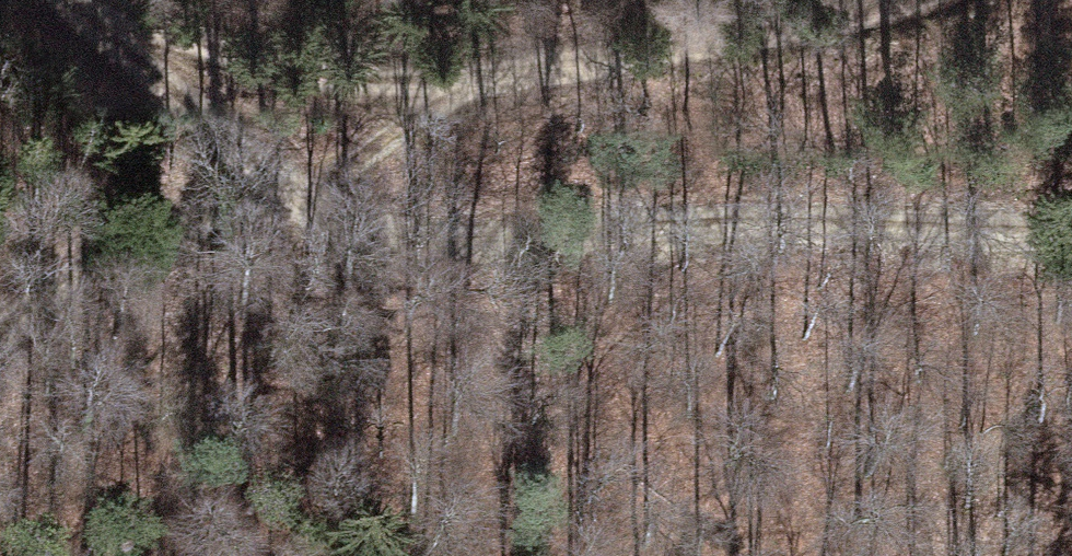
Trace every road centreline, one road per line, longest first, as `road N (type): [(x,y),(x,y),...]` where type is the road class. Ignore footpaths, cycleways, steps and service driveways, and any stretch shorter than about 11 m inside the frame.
road 1 (track): [(146,221),(300,198),(382,228),(447,234),(664,219),(1071,223)]
road 2 (track): [(91,0),(317,72),(458,78),(723,45),(904,0)]
road 3 (track): [(93,1),(300,198),(458,78)]
road 4 (track): [(0,335),(78,264),(146,221)]

